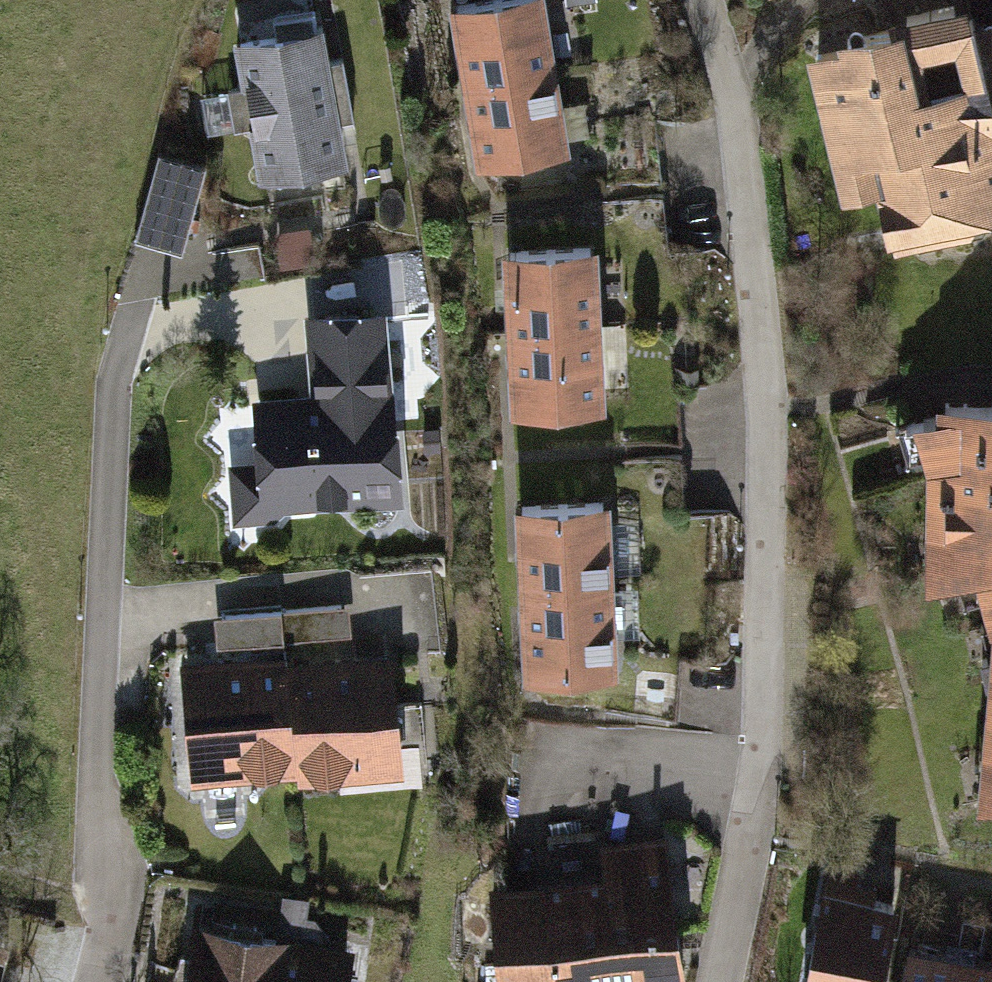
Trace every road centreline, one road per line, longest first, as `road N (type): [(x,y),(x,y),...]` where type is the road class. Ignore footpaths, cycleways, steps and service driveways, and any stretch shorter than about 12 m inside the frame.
road 1 (residential): [(752,981),(800,805),(813,406),(777,129),(708,0)]
road 2 (residential): [(100,981),(118,927),(102,884),(115,375),(138,307)]

